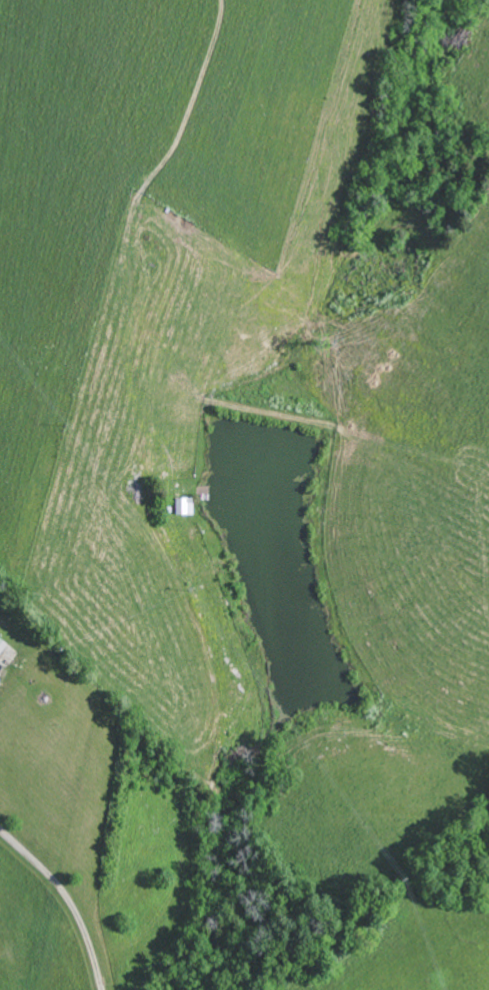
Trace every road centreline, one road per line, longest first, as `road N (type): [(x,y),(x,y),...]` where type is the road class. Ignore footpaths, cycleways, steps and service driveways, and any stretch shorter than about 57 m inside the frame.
road 1 (residential): [(101,989),(97,962),(62,892),(0,831)]

